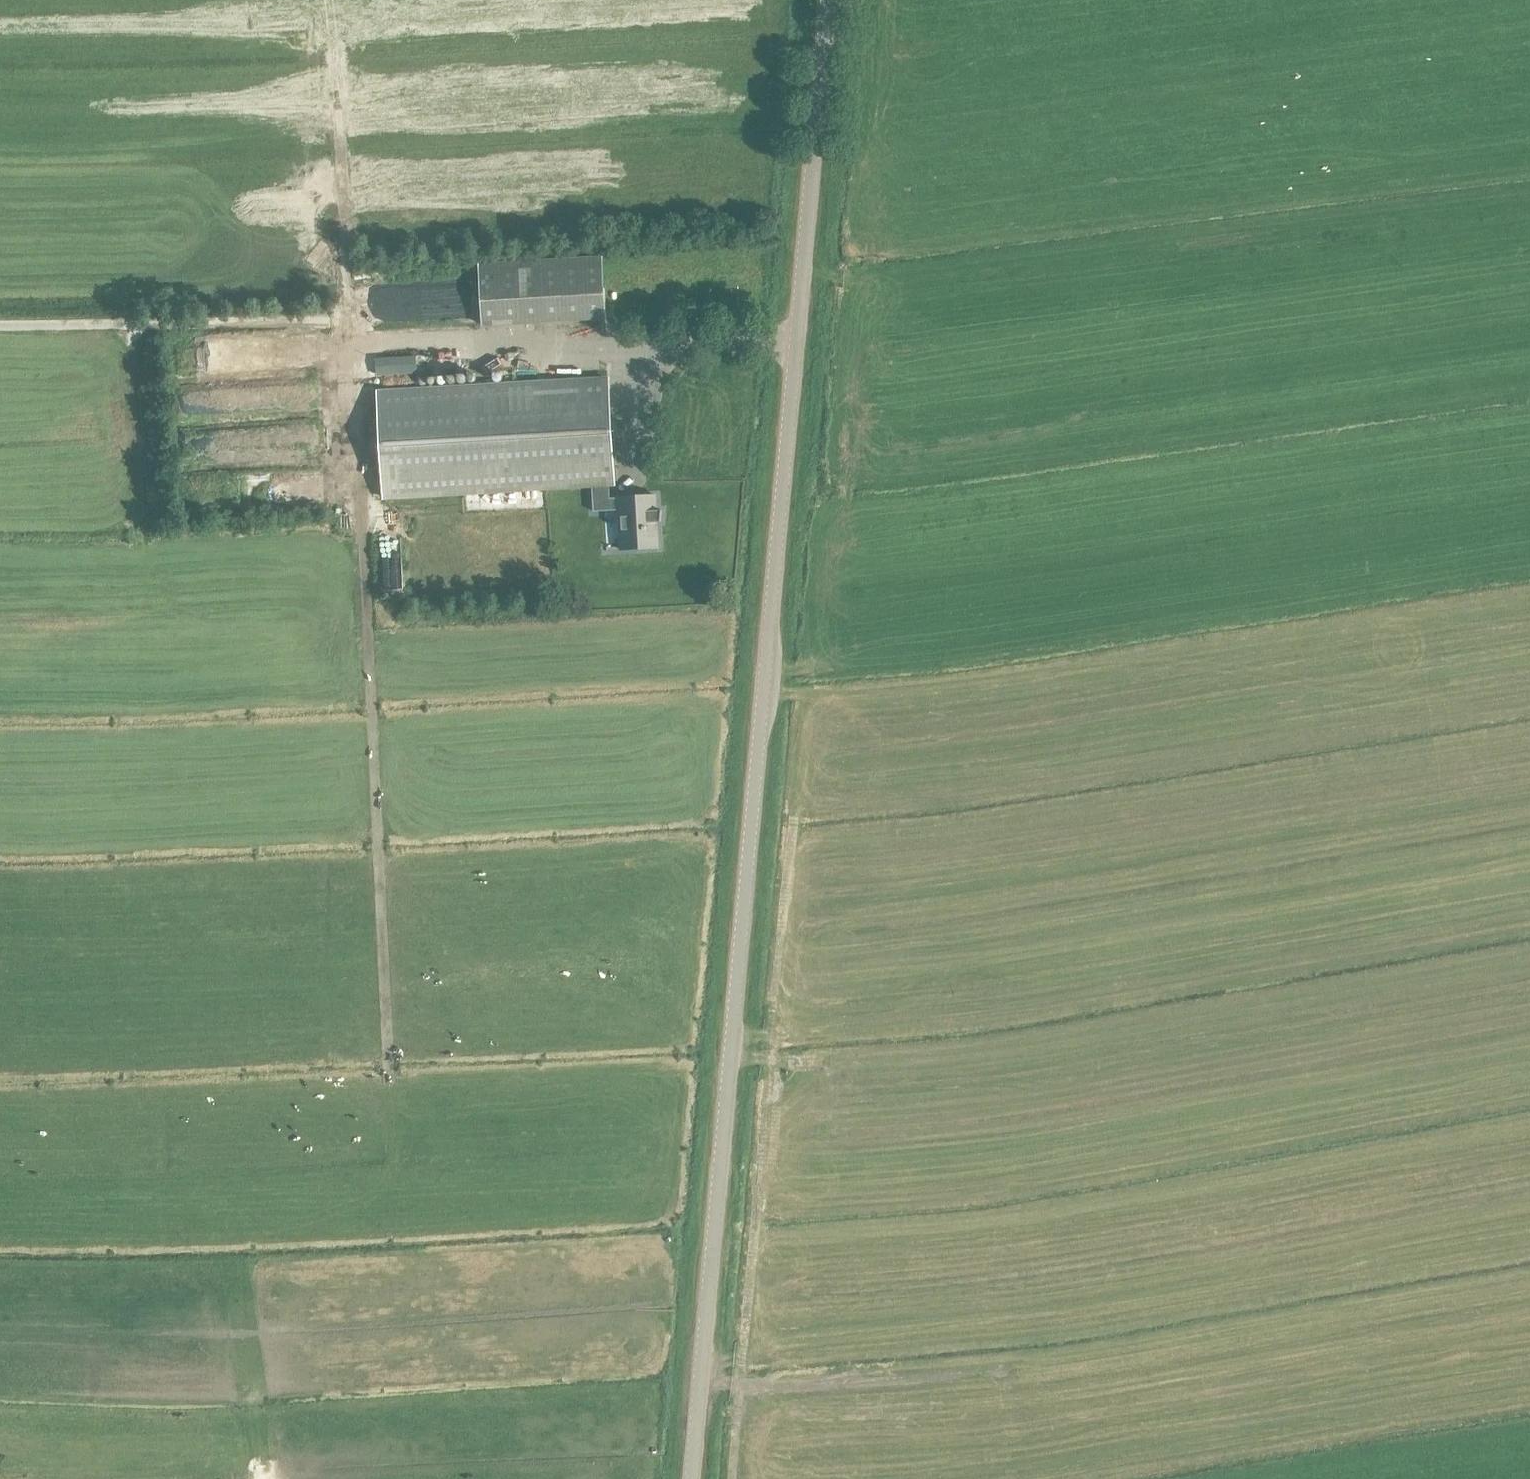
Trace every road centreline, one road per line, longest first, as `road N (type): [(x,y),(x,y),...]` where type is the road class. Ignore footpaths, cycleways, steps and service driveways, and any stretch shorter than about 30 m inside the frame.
road 1 (unclassified): [(690,1478),(827,0)]
road 2 (track): [(351,321),(0,322)]

